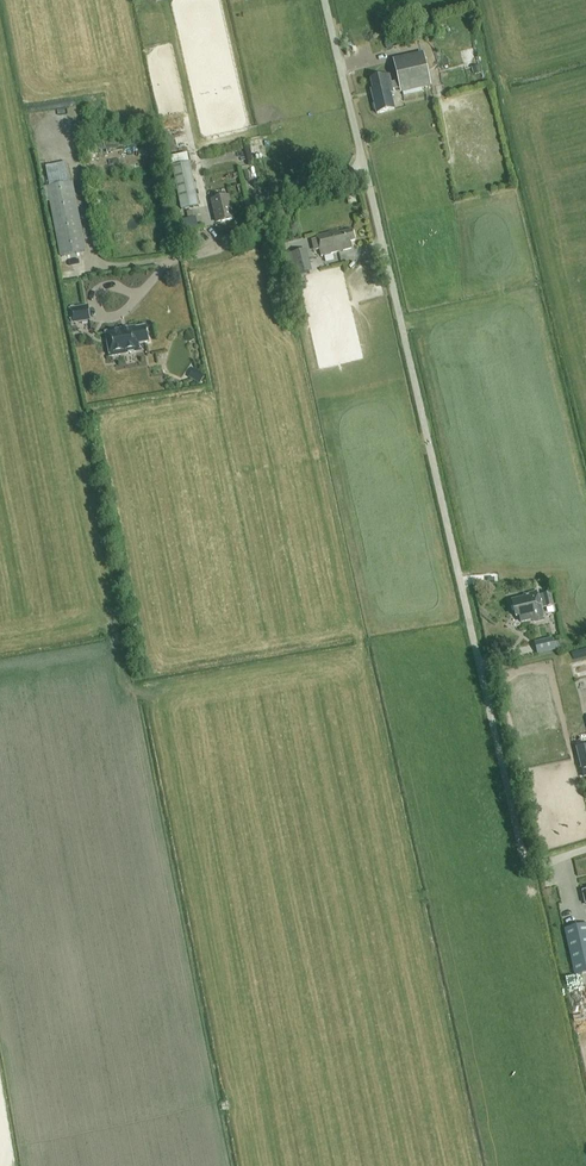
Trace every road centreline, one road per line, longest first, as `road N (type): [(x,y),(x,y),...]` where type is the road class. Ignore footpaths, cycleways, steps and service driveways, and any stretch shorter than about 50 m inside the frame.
road 1 (unclassified): [(366,168),(520,849),(538,865),(585,849)]
road 2 (residential): [(366,168),(326,0)]

